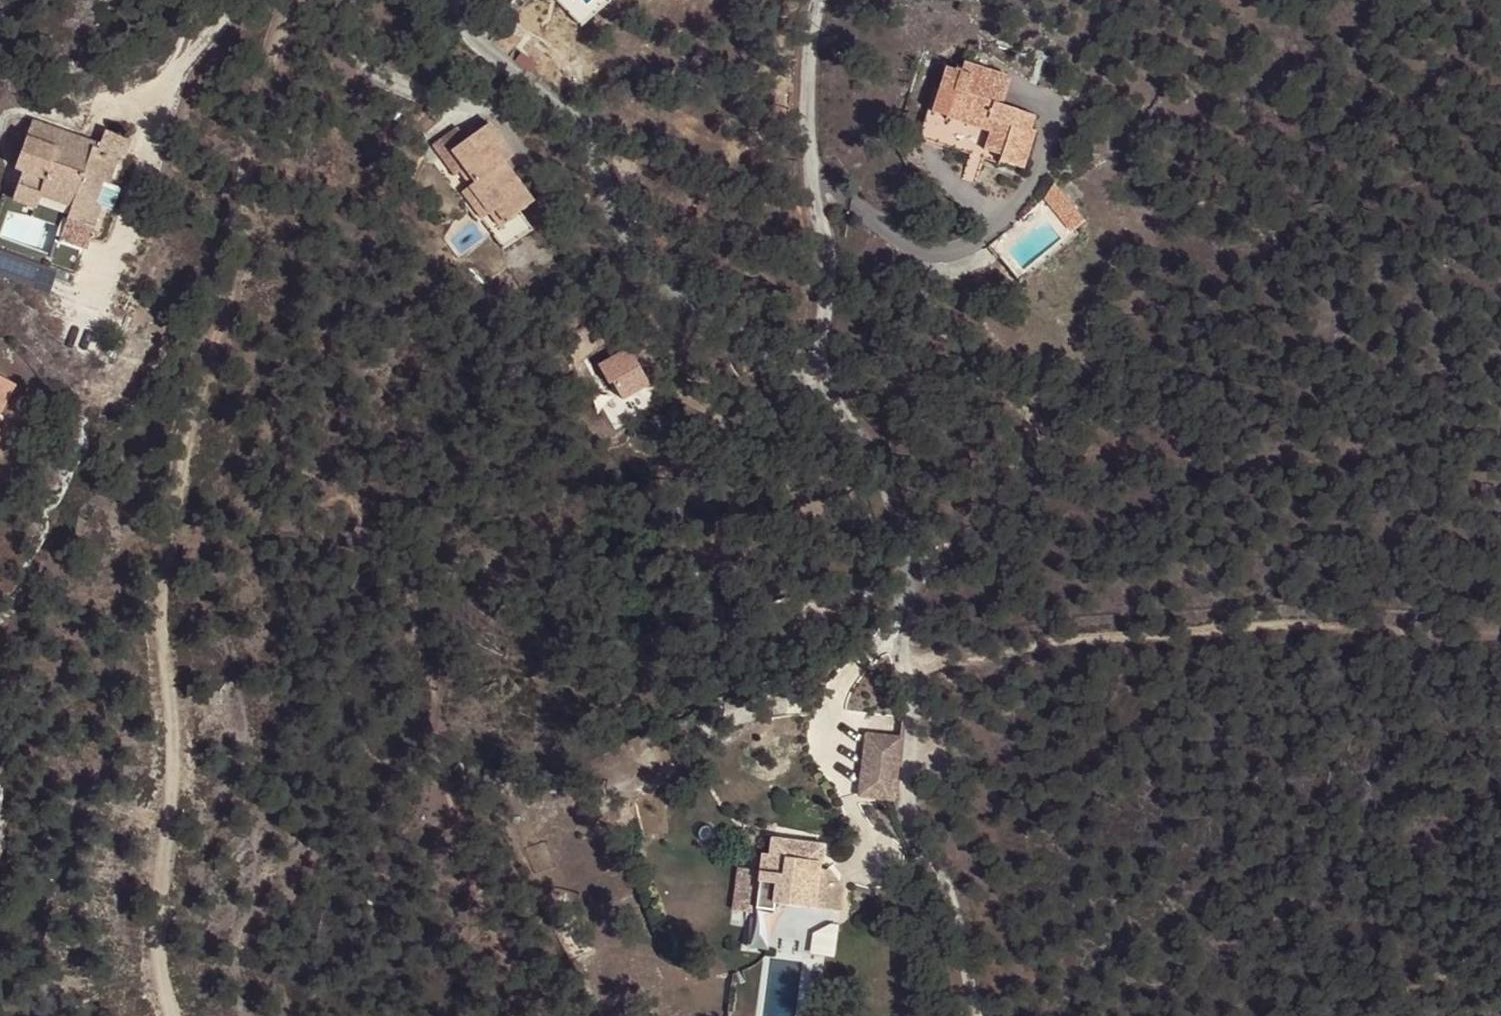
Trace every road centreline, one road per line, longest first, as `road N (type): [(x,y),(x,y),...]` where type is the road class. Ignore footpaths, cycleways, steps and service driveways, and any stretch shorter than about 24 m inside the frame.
road 1 (residential): [(815,0),(807,27),(810,159),(826,257),(820,371),(869,451),(893,512),(915,669),(907,801),(976,1015)]
road 2 (track): [(174,1015),(159,893),(185,753),(160,602),(190,389),(290,3)]

